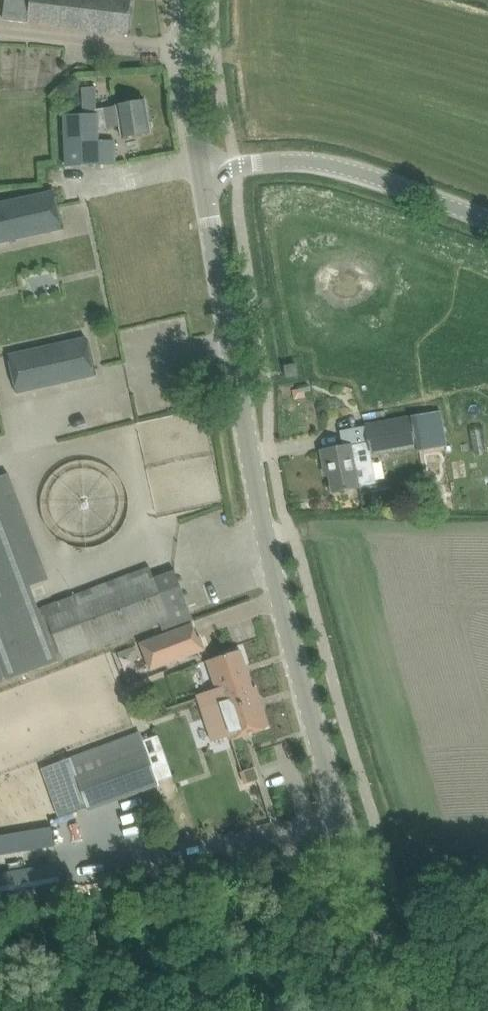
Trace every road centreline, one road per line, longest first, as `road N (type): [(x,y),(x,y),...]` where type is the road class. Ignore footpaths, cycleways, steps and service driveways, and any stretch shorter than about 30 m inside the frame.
road 1 (tertiary): [(419,1010),(351,849),(297,666),(254,485),(205,170)]
road 2 (unclassified): [(487,223),(319,162),(205,170)]
road 3 (tertiary): [(205,170),(183,0)]

